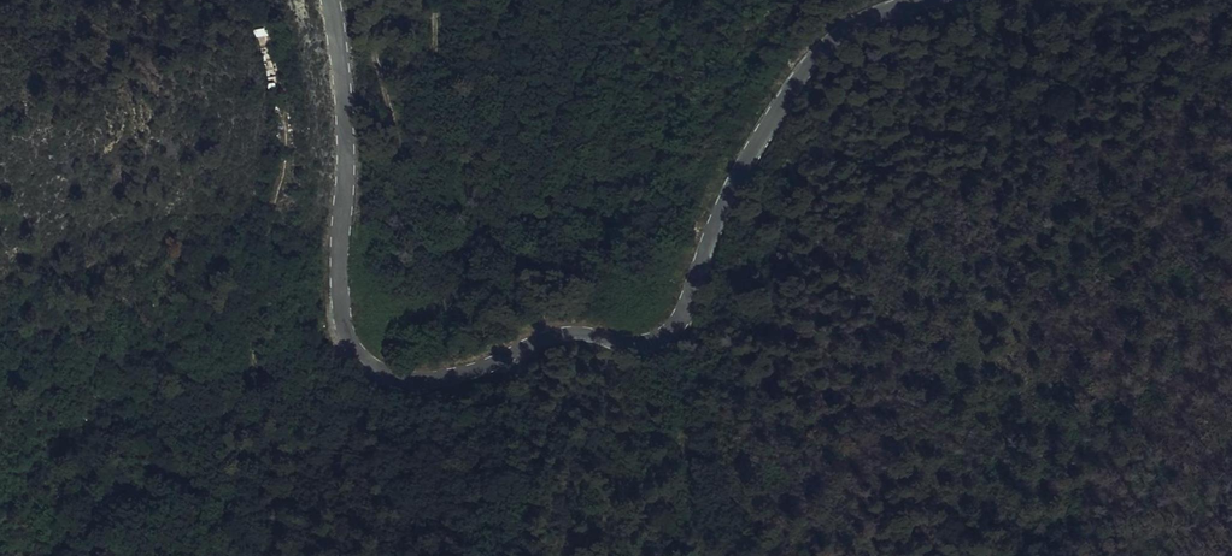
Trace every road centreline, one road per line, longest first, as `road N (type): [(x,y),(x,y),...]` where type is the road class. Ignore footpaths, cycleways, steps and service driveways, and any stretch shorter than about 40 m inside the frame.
road 1 (tertiary): [(330,0),(341,64),(338,282),(346,338),(376,372),(414,383),(466,375),(573,336),(640,346),(673,329),(733,183),(789,90),(837,39),(925,0)]
road 2 (motorway): [(813,555),(738,245),(693,0)]
road 3 (motorway): [(623,0),(652,212),(726,555)]

